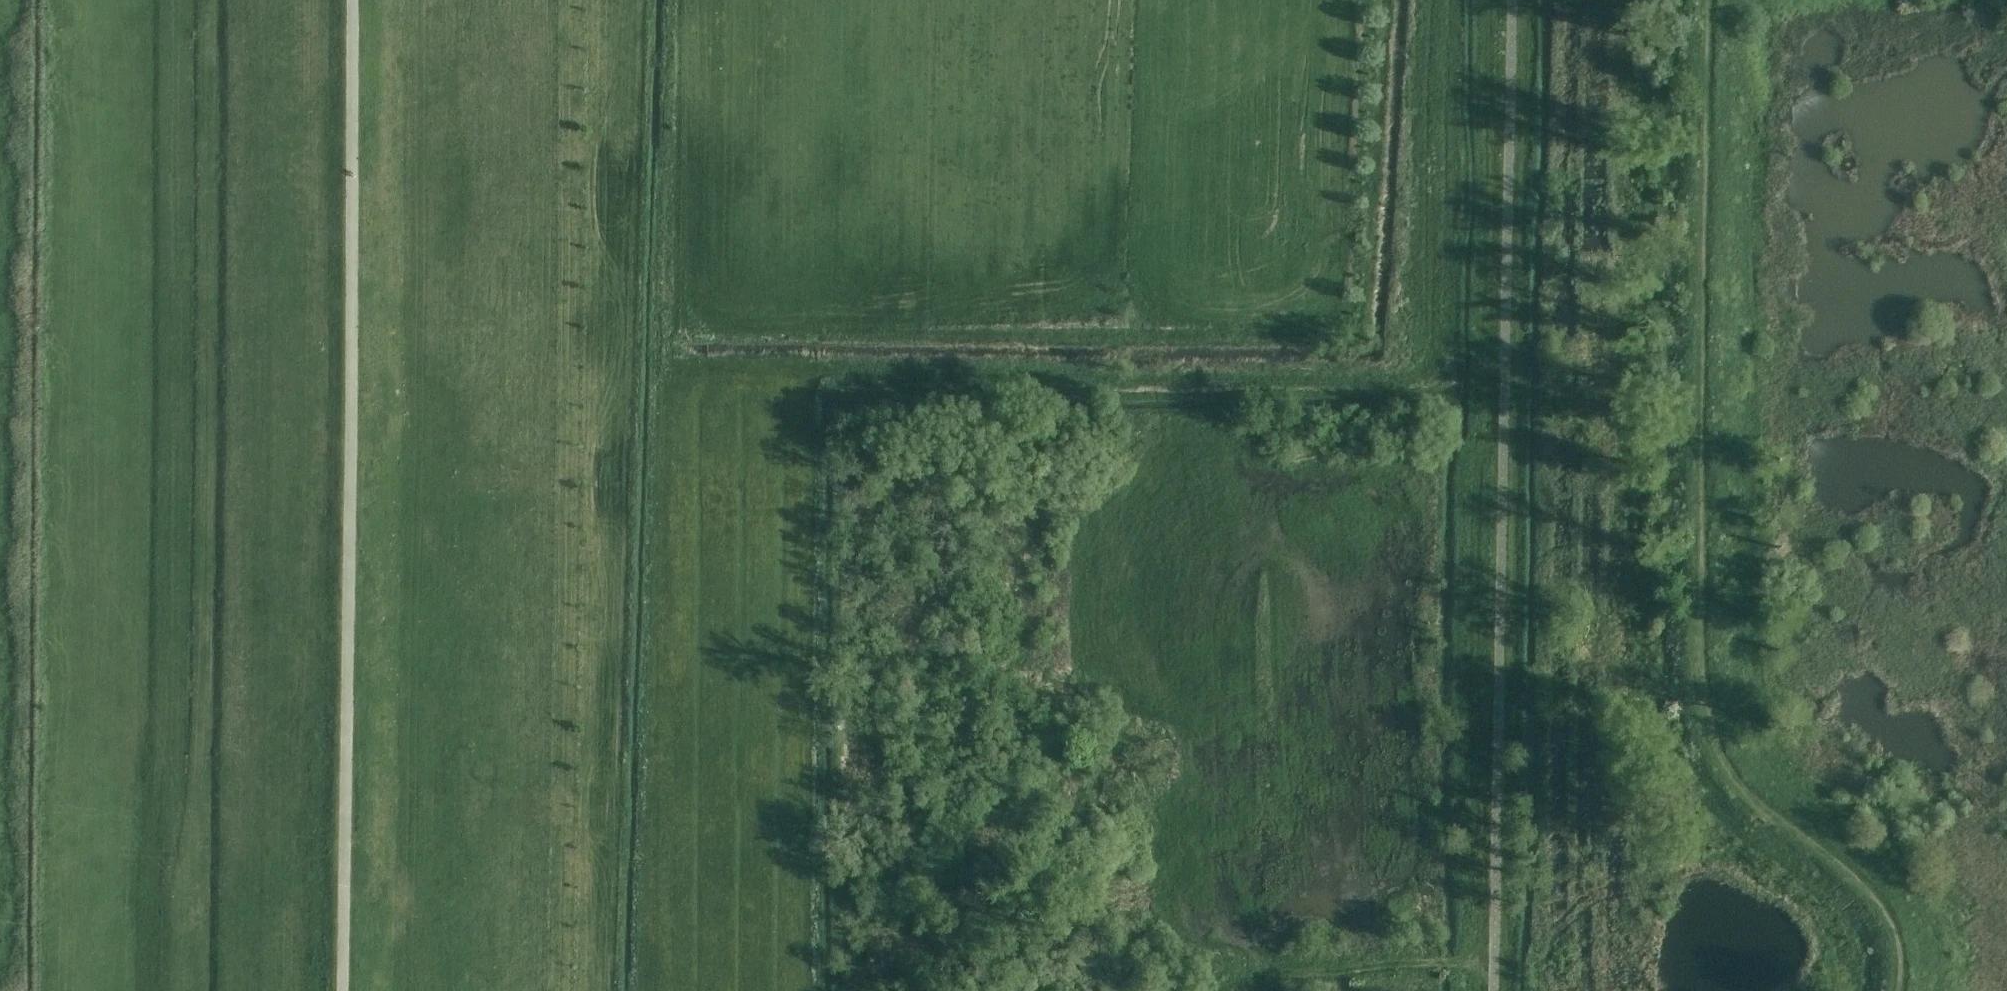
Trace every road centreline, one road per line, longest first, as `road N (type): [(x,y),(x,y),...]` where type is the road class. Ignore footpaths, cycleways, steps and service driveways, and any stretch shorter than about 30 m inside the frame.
road 1 (track): [(1896,990),(1892,928),(1874,896),(1748,797),(1706,716),(1703,0)]

